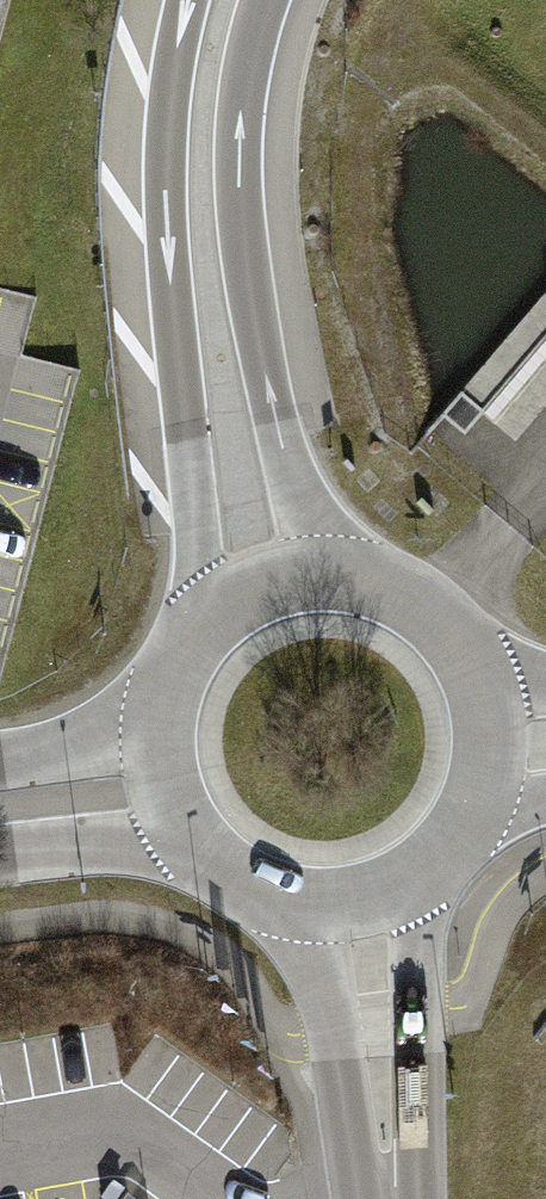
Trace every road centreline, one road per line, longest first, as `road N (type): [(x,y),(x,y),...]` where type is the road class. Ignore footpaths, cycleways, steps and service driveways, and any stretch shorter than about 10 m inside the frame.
road 1 (trunk): [(188,0),(169,100),(166,172),(202,630)]
road 2 (trunk): [(336,575),(287,461),(246,257),(239,174),(243,94),(266,0)]
road 3 (primary): [(395,1198),(411,1131),(408,885)]
road 4 (primary): [(294,903),(334,1025),(349,1140),(379,1198)]
road 5 (primary): [(0,857),(192,839)]
road 6 (primary): [(481,680),(457,639),(424,606),(382,584),(336,575)]
road 7 (primary): [(160,736),(0,759)]
road 8 (primary): [(469,825),(488,779),(492,729),(481,680)]
road 9 (primary): [(336,575),(286,580),(241,598),(202,630)]
road 10 (primary): [(192,839),(255,891),(294,903)]

